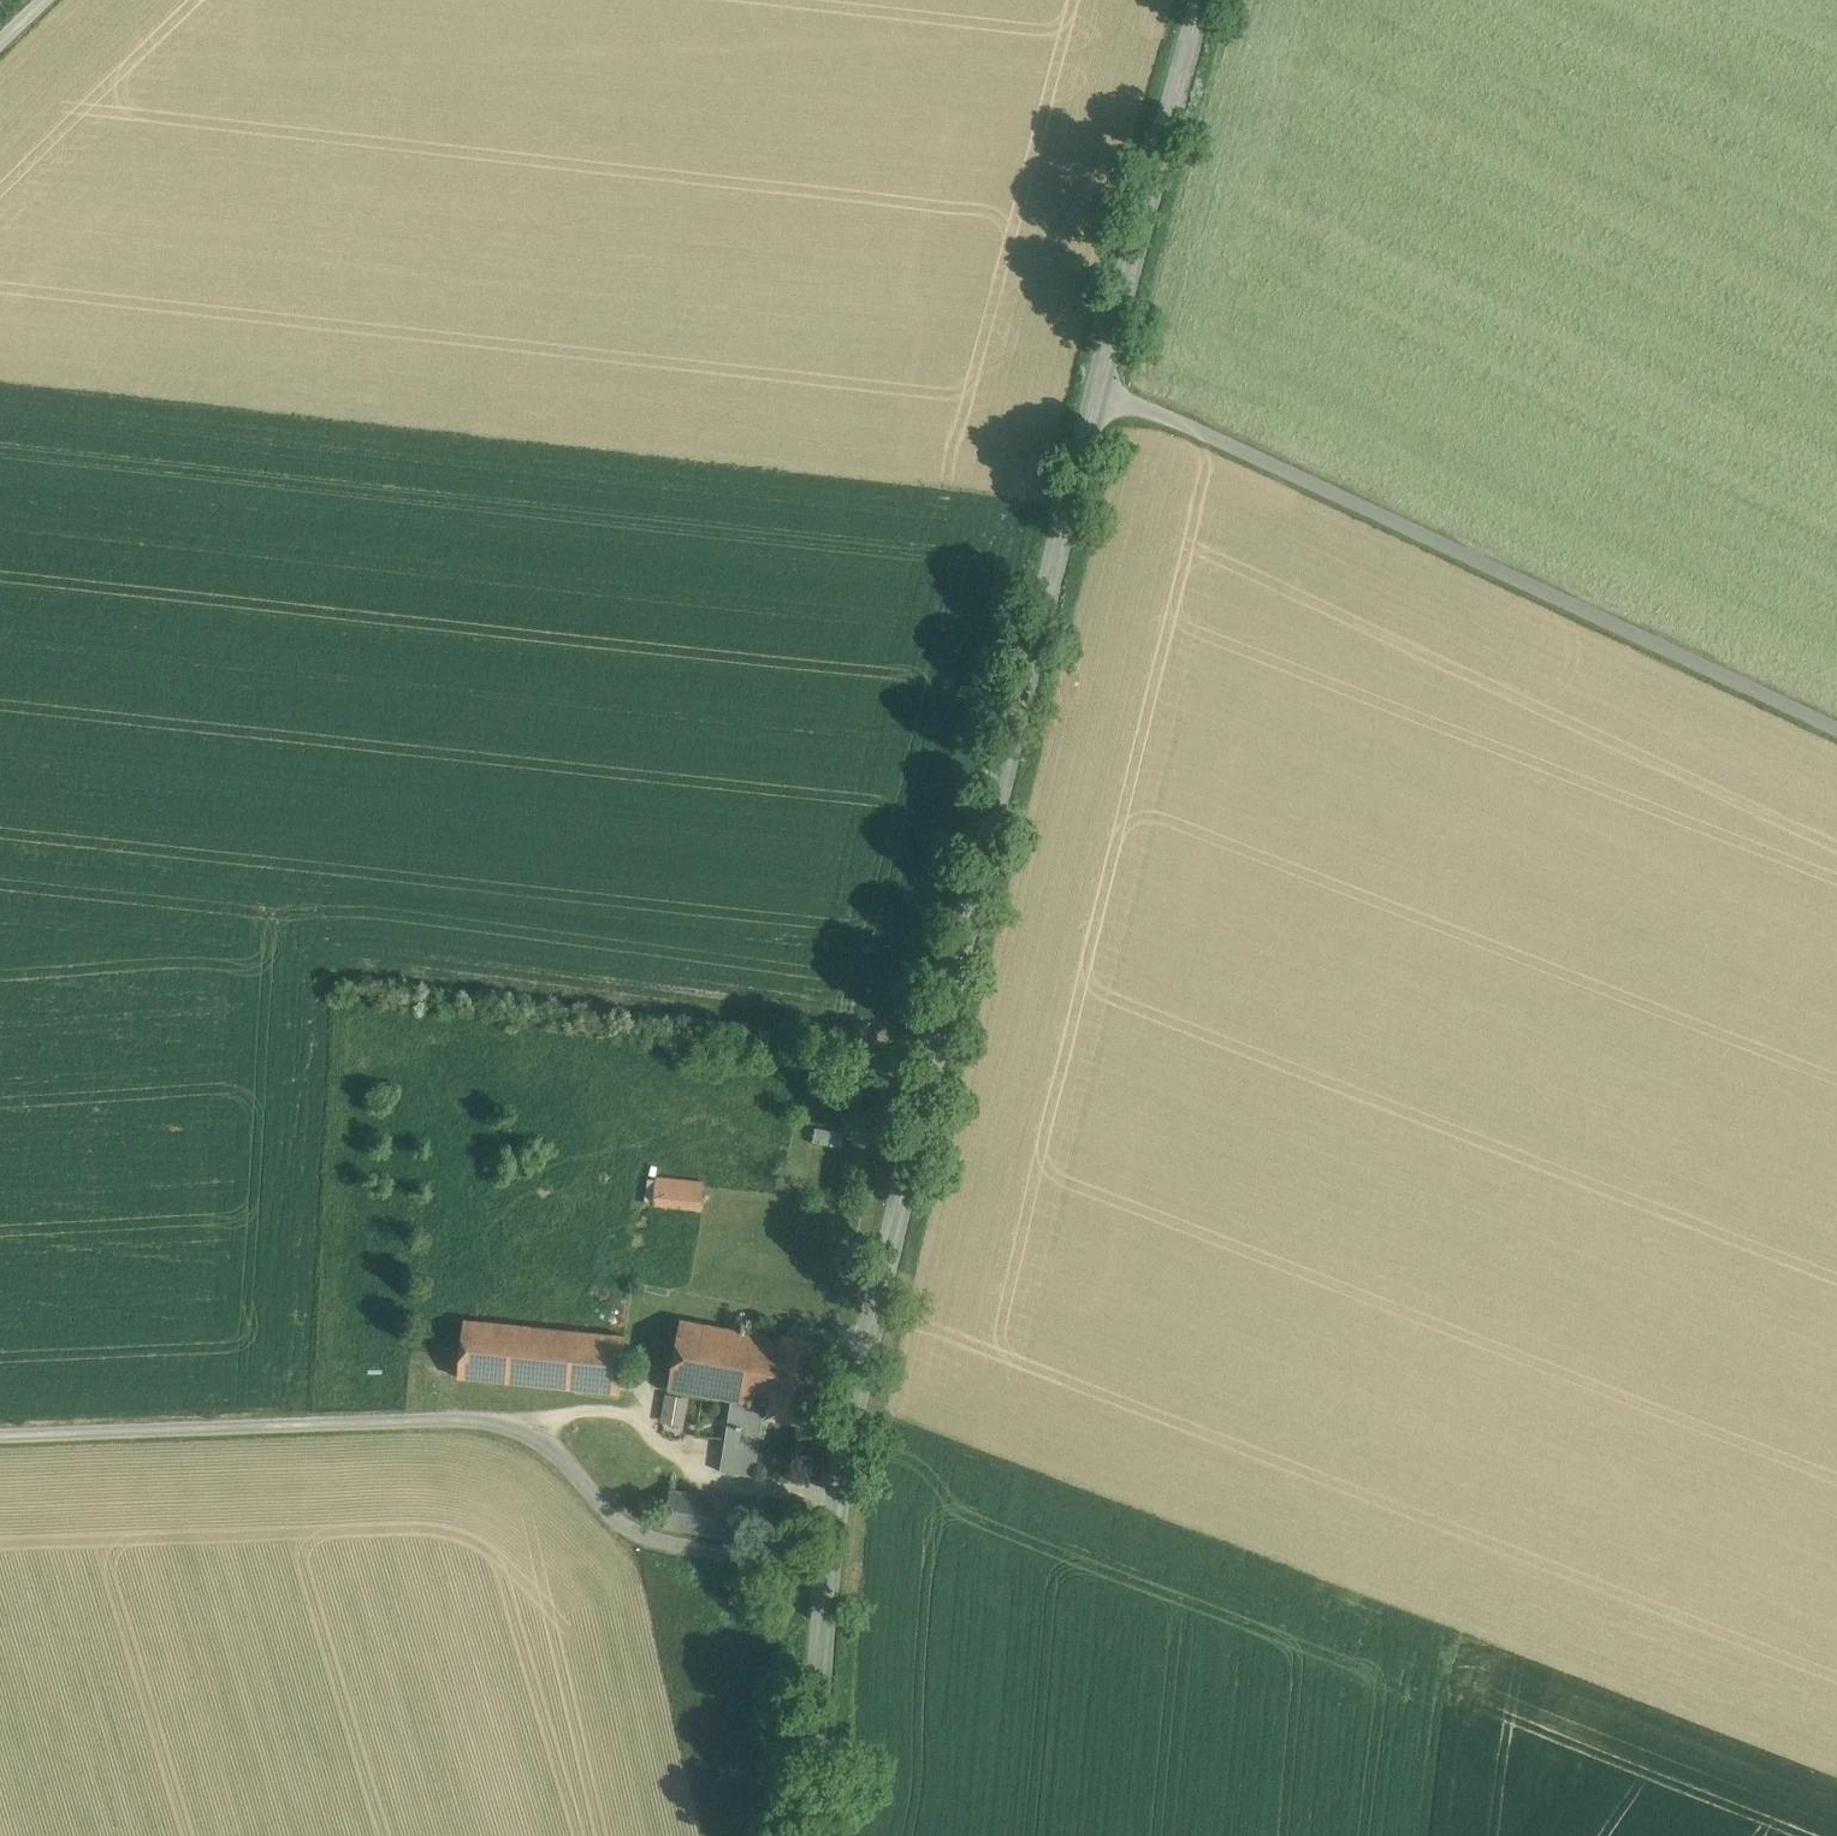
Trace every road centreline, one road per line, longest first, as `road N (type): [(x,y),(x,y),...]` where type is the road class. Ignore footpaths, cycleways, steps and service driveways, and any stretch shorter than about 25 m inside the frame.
road 1 (secondary): [(1205,0),(932,1069),(844,1457),(826,1574)]
road 2 (unclassified): [(0,1436),(476,1413),(539,1433),(625,1533),(826,1574)]
road 3 (track): [(1102,384),(1836,727)]
road 4 (secondary): [(826,1574),(807,1835)]

